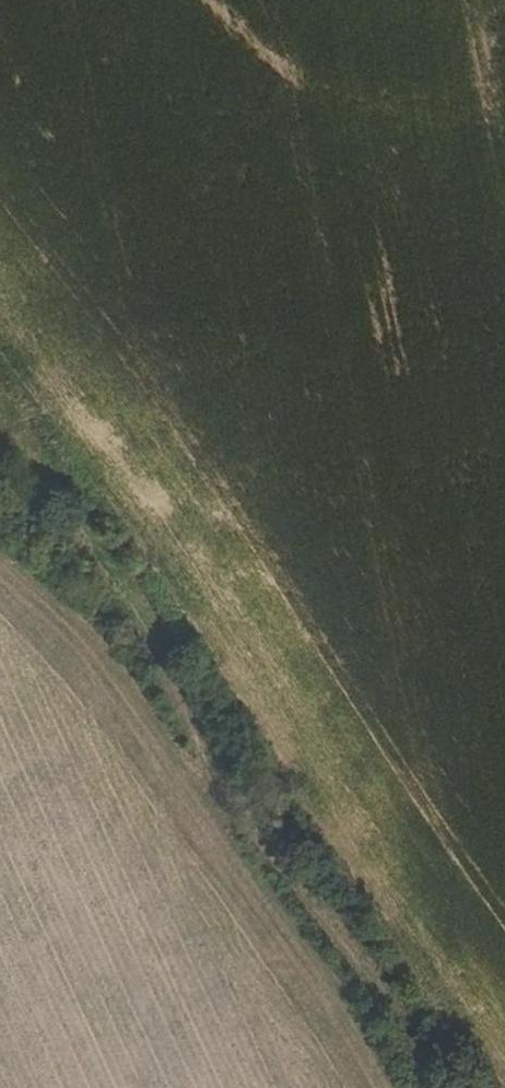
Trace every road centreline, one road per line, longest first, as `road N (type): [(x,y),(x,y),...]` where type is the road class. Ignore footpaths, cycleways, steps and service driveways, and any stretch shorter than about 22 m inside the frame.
road 1 (track): [(346,1087),(125,754),(0,593)]

